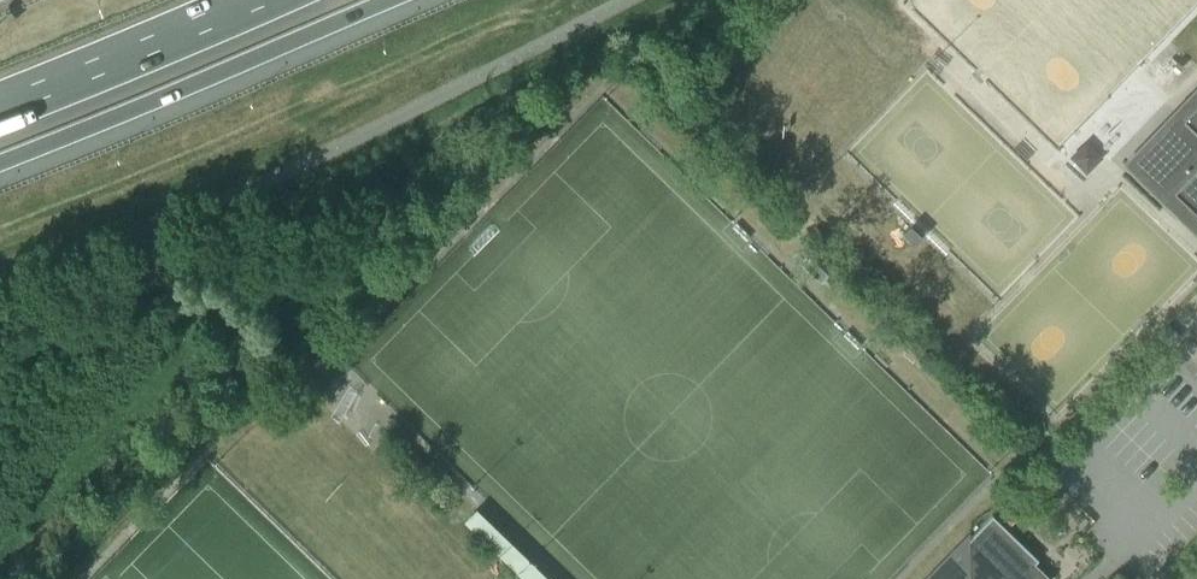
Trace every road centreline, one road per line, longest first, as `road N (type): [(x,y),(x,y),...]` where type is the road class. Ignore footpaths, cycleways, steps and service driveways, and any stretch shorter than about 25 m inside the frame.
road 1 (unclassified): [(0,281),(295,169),(629,0)]
road 2 (motorway): [(0,164),(387,0)]
road 3 (motorway): [(0,107),(257,0)]
road 4 (unclassified): [(1196,473),(1096,578)]

